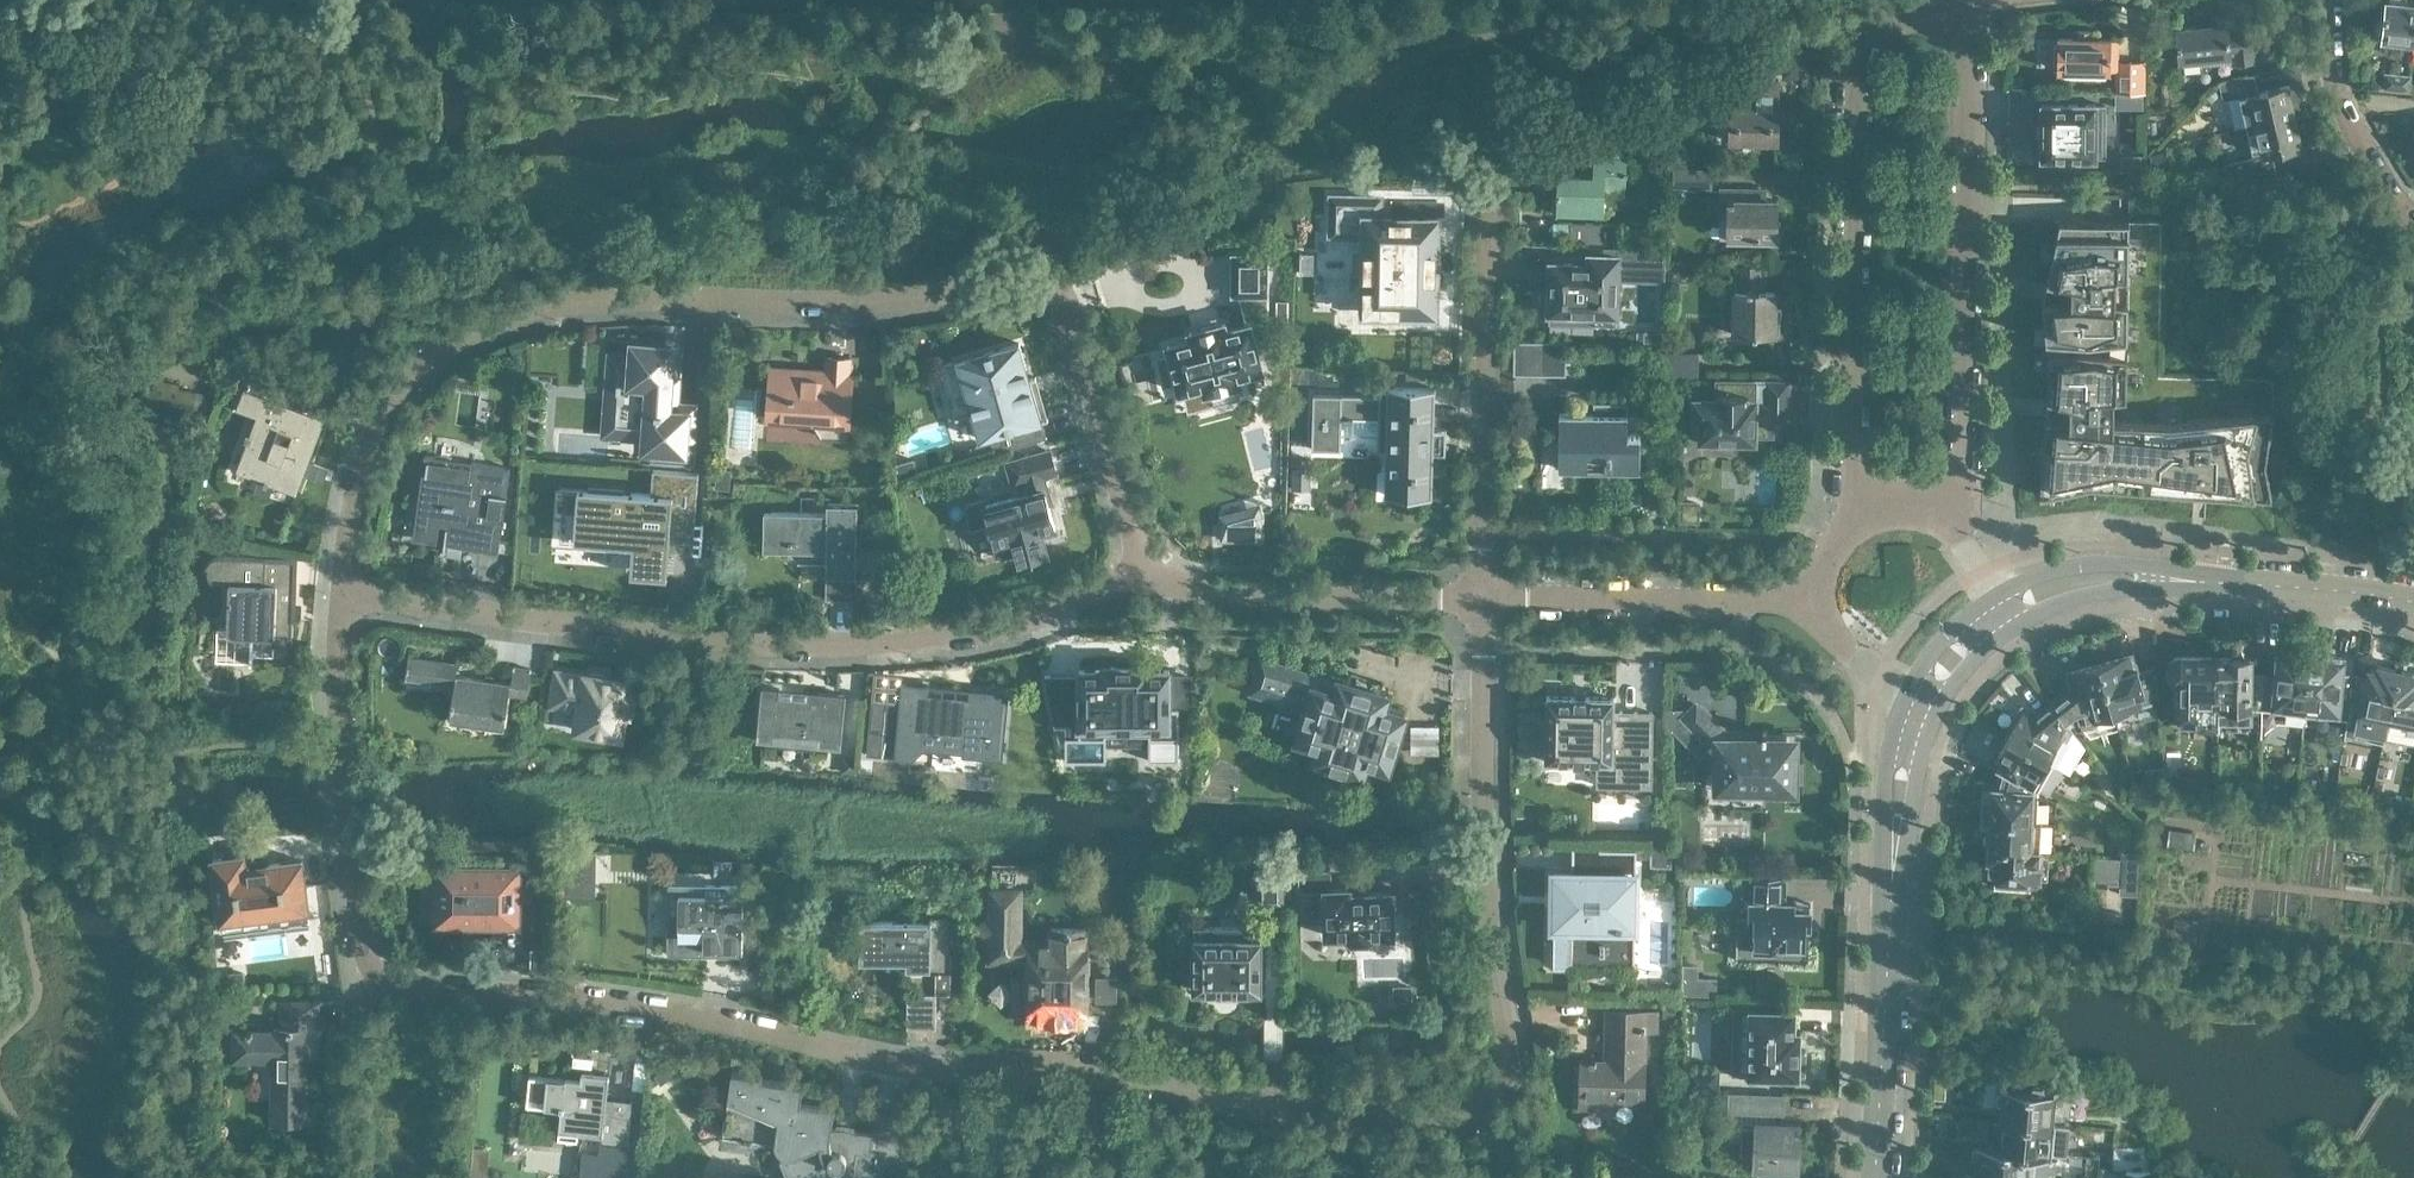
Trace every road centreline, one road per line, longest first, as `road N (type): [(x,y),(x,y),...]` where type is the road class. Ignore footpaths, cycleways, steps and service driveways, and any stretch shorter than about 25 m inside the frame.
road 1 (residential): [(1144,573),(1070,305),(1057,282),(1038,274),(915,297),(621,302),(478,326),(423,363),(382,420),(359,489),(345,594)]
road 2 (residential): [(1509,1079),(1484,1108),(1455,1116),(858,1056),(631,1006),(411,990),(381,979)]
road 3 (residential): [(345,594),(671,635),(892,641),(1002,624),(1144,573)]
road 4 (residential): [(1968,0),(1878,26),(1855,67),(1853,503)]
road 5 (residential): [(1960,504),(1968,0)]
road 6 (secondary): [(1876,1177),(1898,809),(1926,696)]
road 7 (residential): [(1509,1079),(1513,1049),(1482,787),(1483,600)]
road 8 (residential): [(1483,600),(1494,169)]
road 9 (secondary): [(2413,608),(2323,590),(2117,579),(2077,583),(2005,611)]
road 10 (residential): [(345,594),(341,740),(368,960),(381,979)]
road 11 (residential): [(1144,573),(1211,594),(1483,600)]
road 12 (residential): [(1483,600),(1800,604)]
road 13 (residential): [(2413,219),(2378,173),(2337,94),(2335,0)]
road 14 (residential): [(1800,604),(1882,673),(1926,696)]

